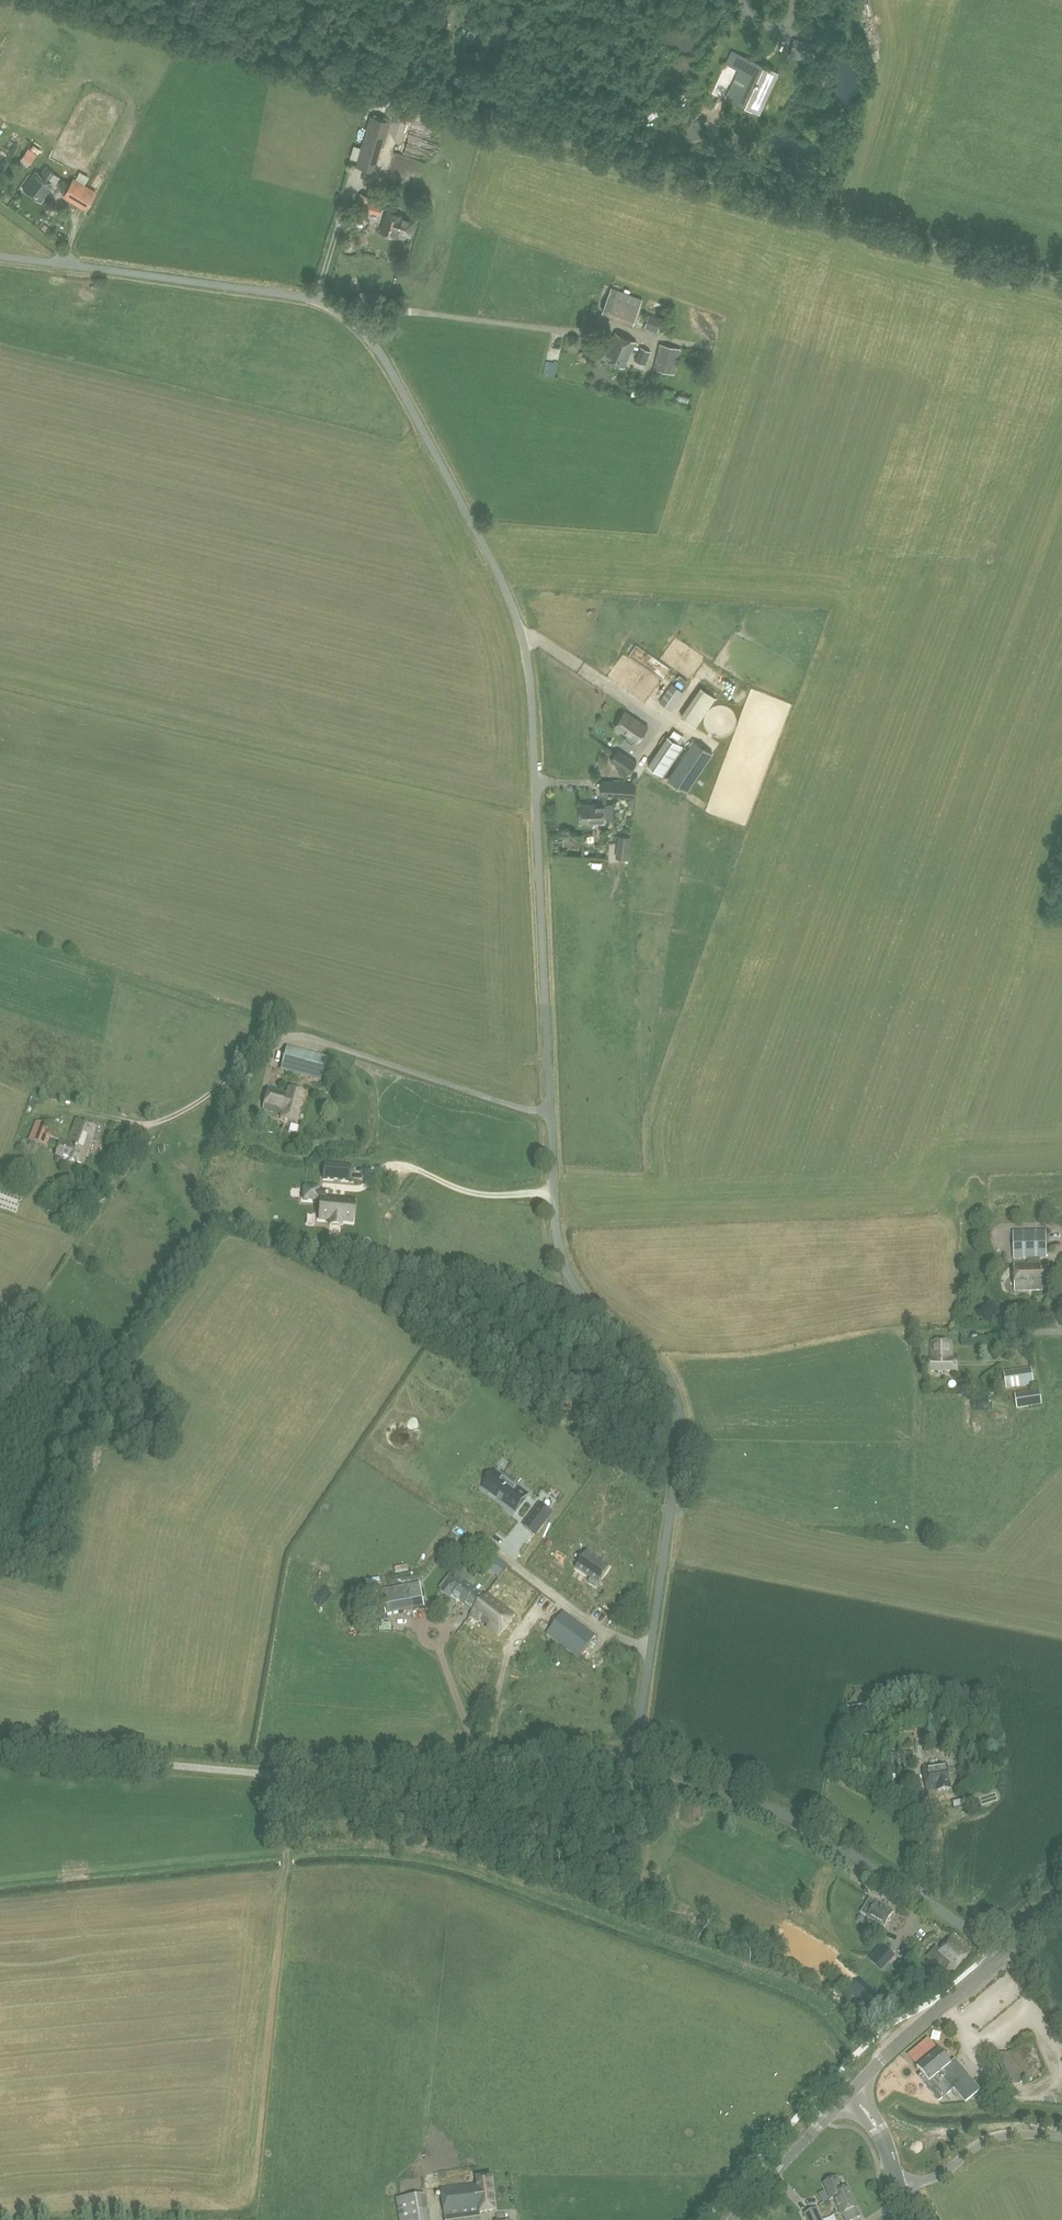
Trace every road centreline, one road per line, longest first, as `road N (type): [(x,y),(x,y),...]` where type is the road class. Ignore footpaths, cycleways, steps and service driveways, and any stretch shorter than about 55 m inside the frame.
road 1 (unclassified): [(550,1109),(523,633),(380,352),(343,314),(305,297),(0,256)]
road 2 (unclassified): [(632,1759),(673,1494),(677,1388),(652,1353),(583,1298),(568,1273),(554,1227),(550,1109)]
road 3 (unclassified): [(632,1759),(557,1752),(435,1781),(374,1784),(0,1748)]
road 4 (unclassified): [(1000,1958),(946,1914),(798,1822),(632,1759)]
road 5 (unclassified): [(240,1154),(273,1045),(295,1036),(519,1108),(550,1109)]
road 6 (secondary): [(853,2088),(1000,1958)]
road 7 (secondary): [(733,2219),(853,2088)]
road 8 (unclassified): [(1061,2137),(998,2137),(902,2194)]

